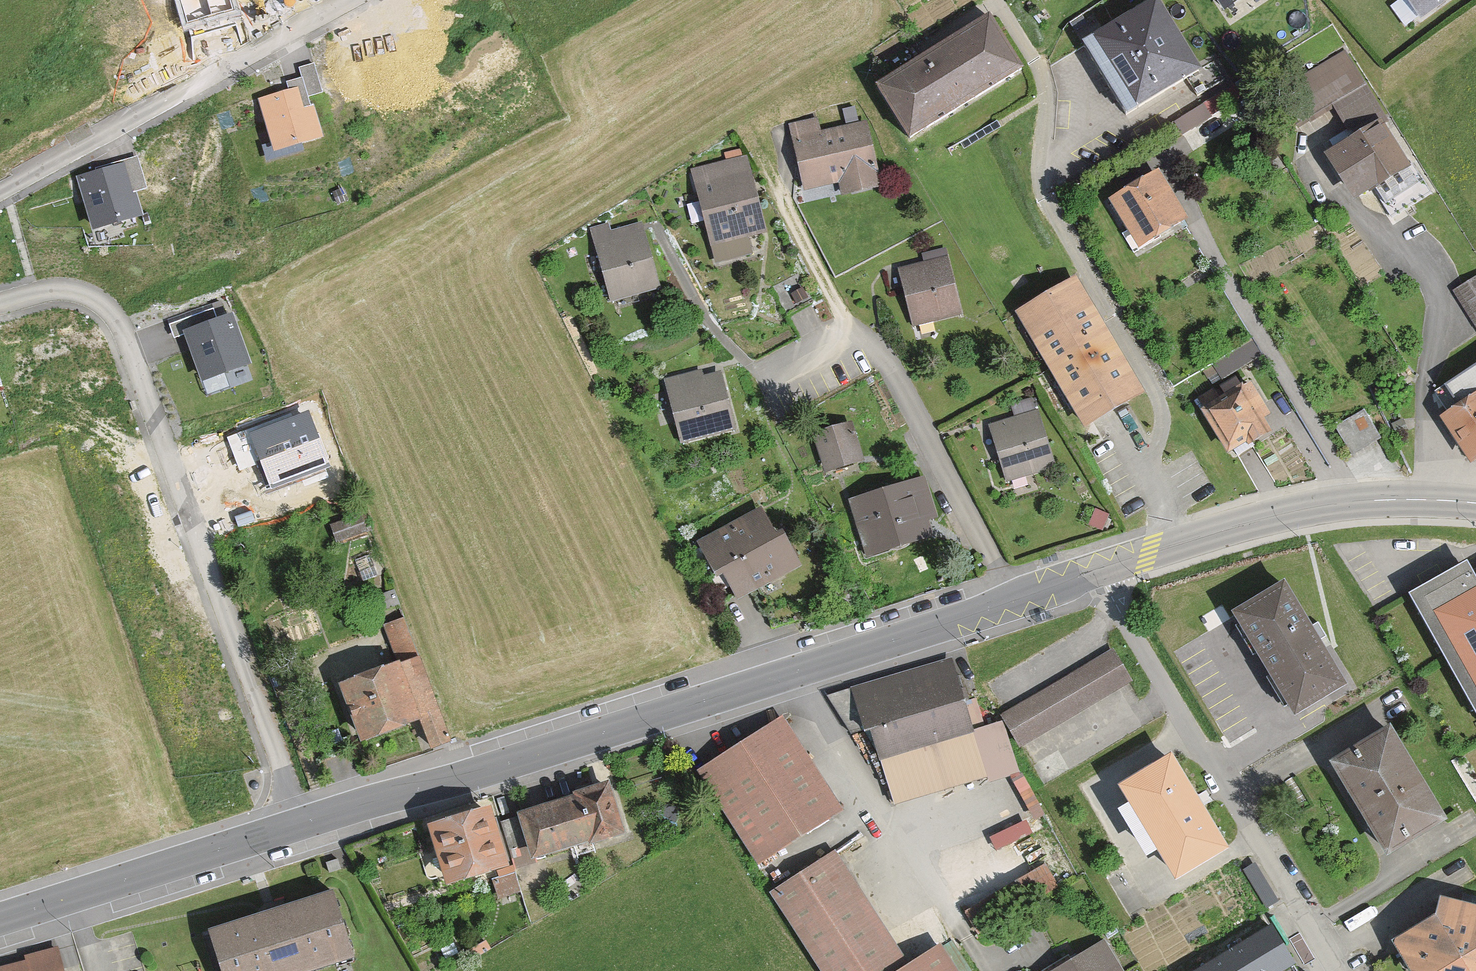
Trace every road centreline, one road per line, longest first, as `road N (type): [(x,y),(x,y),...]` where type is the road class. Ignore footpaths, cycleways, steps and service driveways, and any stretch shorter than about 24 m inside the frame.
road 1 (secondary): [(303,825),(1097,573)]
road 2 (residential): [(303,825),(116,320),(96,298),(70,289),(0,303)]
road 3 (residential): [(1097,573),(1337,970)]
road 4 (residential): [(0,192),(357,0)]
road 5 (secondary): [(1097,573),(1311,512),(1475,507)]
road 6 (secondary): [(0,921),(303,825)]

